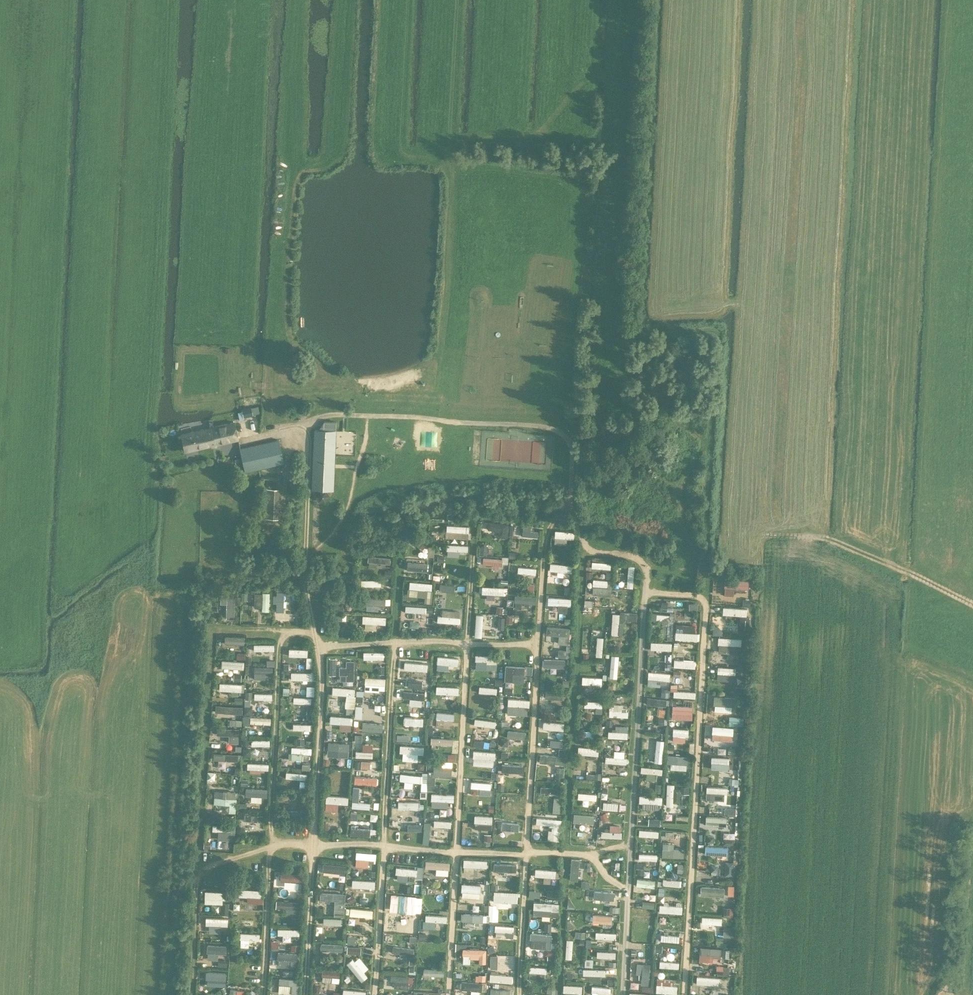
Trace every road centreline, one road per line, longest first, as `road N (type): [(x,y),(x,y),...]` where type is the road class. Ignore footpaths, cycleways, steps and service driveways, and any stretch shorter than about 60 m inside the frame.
road 1 (track): [(760,537),(734,532),(726,521),(742,305),(656,301)]
road 2 (track): [(760,537),(827,540),(972,603)]

